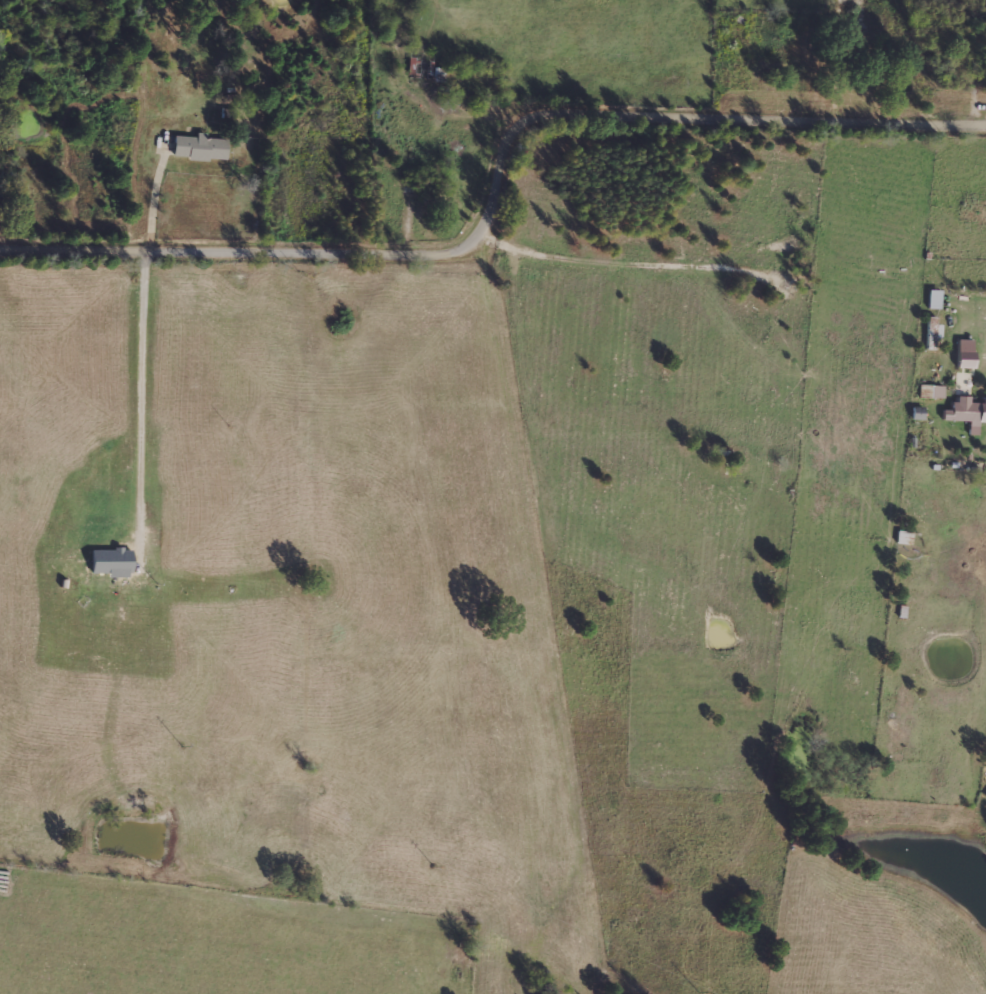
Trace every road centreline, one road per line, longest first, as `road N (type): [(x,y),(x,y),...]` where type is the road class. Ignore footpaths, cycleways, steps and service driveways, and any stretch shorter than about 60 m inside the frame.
road 1 (residential): [(0,252),(447,256),(487,237),(512,147),(541,117),(985,127)]

